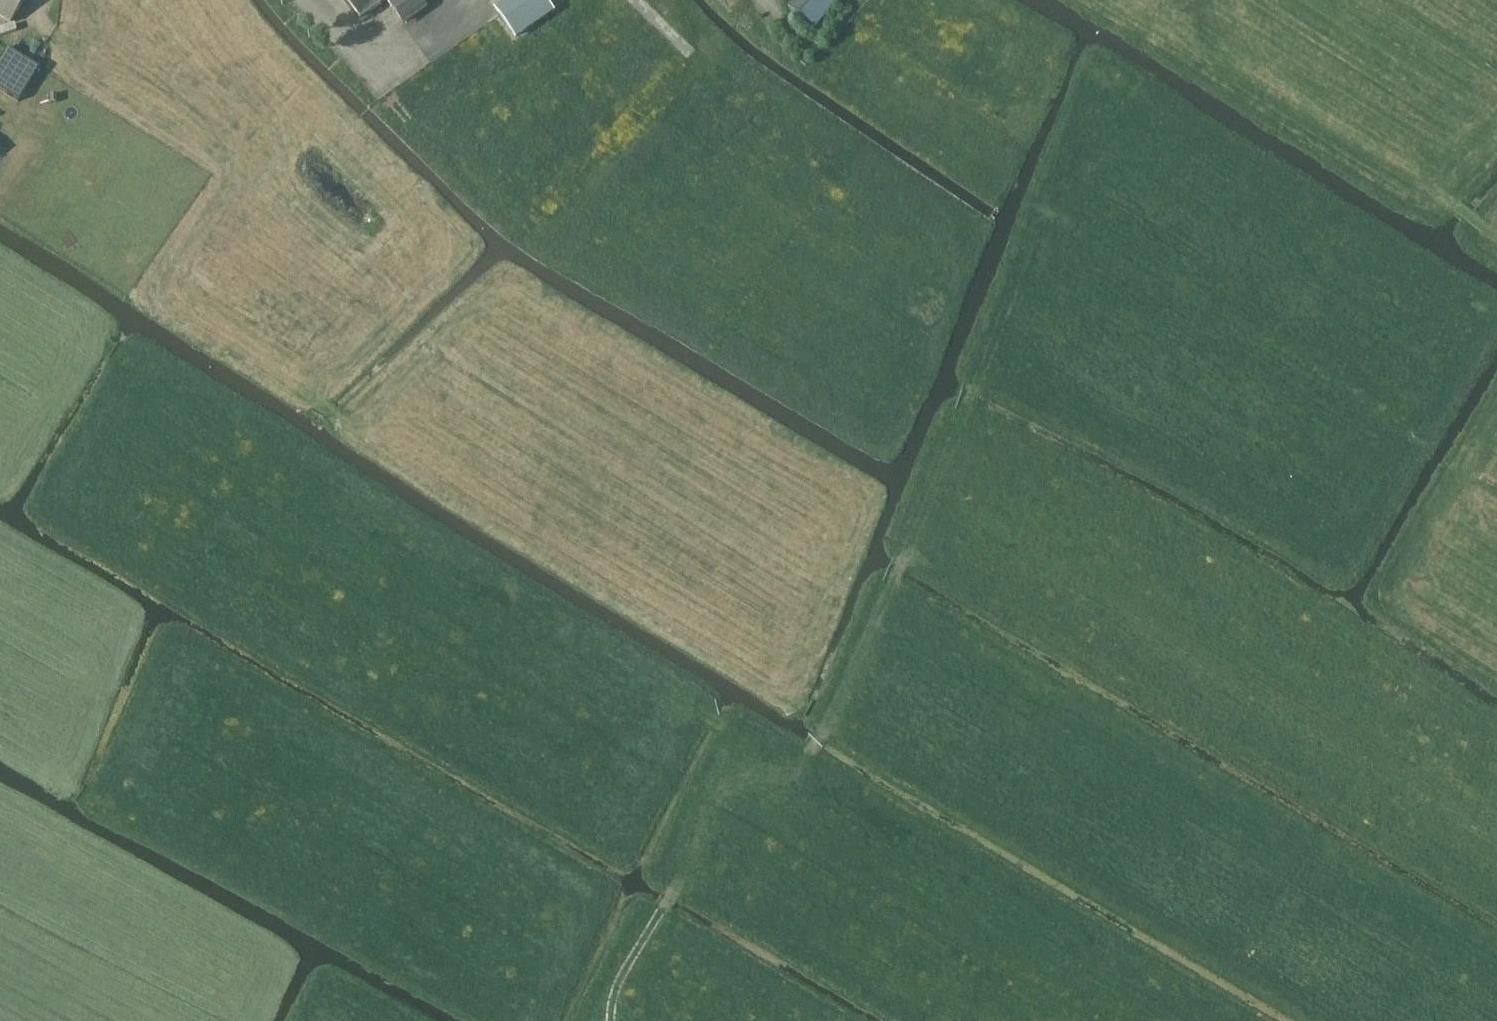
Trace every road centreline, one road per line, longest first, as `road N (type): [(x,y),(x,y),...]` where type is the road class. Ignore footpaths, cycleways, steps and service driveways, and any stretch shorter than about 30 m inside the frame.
road 1 (track): [(611,1020),(631,957),(680,883),(703,809),(728,784),(798,769),(844,697),(985,364)]

